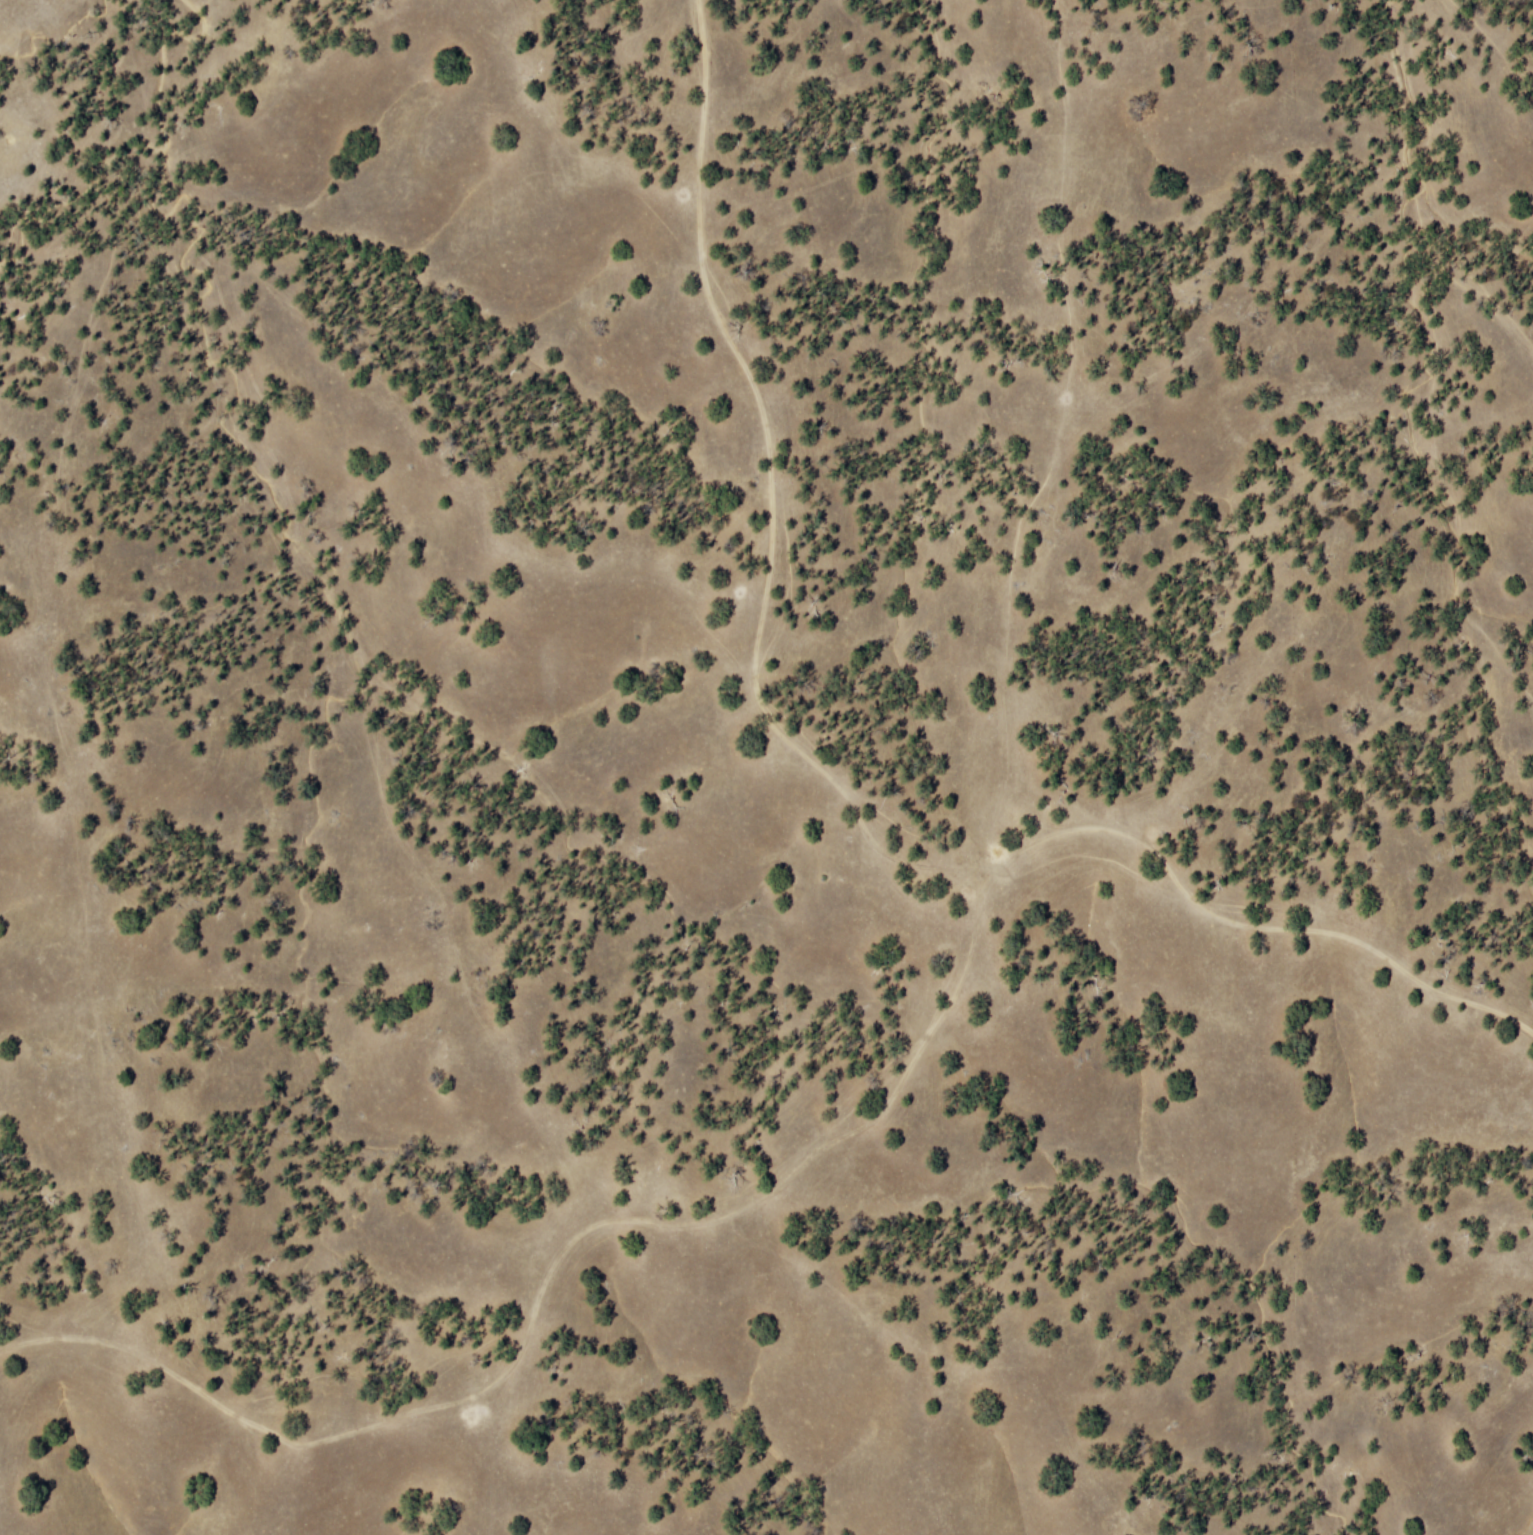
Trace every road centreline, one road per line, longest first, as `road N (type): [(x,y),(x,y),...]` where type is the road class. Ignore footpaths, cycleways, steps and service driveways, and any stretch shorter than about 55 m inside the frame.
road 1 (track): [(1006,857),(976,870),(921,866),(900,854),(791,745),(762,698),(755,661),(773,522),(769,456),(752,389),(698,280),(691,208),(701,99),(698,0)]
road 2 (track): [(1532,1033),(1422,983),(1349,938),(1217,916),(1159,860),(1116,833),(1056,831),(1006,857)]

